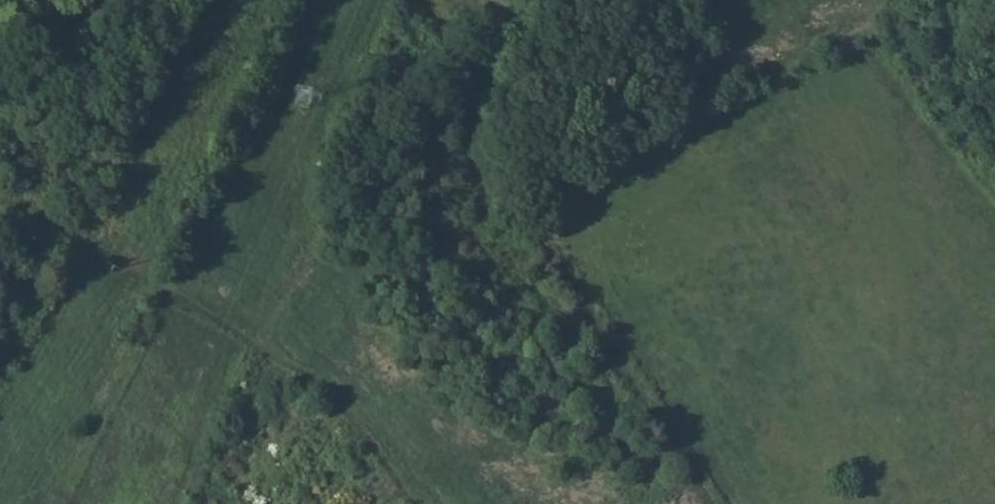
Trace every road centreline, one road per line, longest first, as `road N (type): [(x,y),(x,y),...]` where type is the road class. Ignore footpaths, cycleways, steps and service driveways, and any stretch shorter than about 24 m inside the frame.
road 1 (track): [(419,0),(451,16),(525,232),(695,503)]

